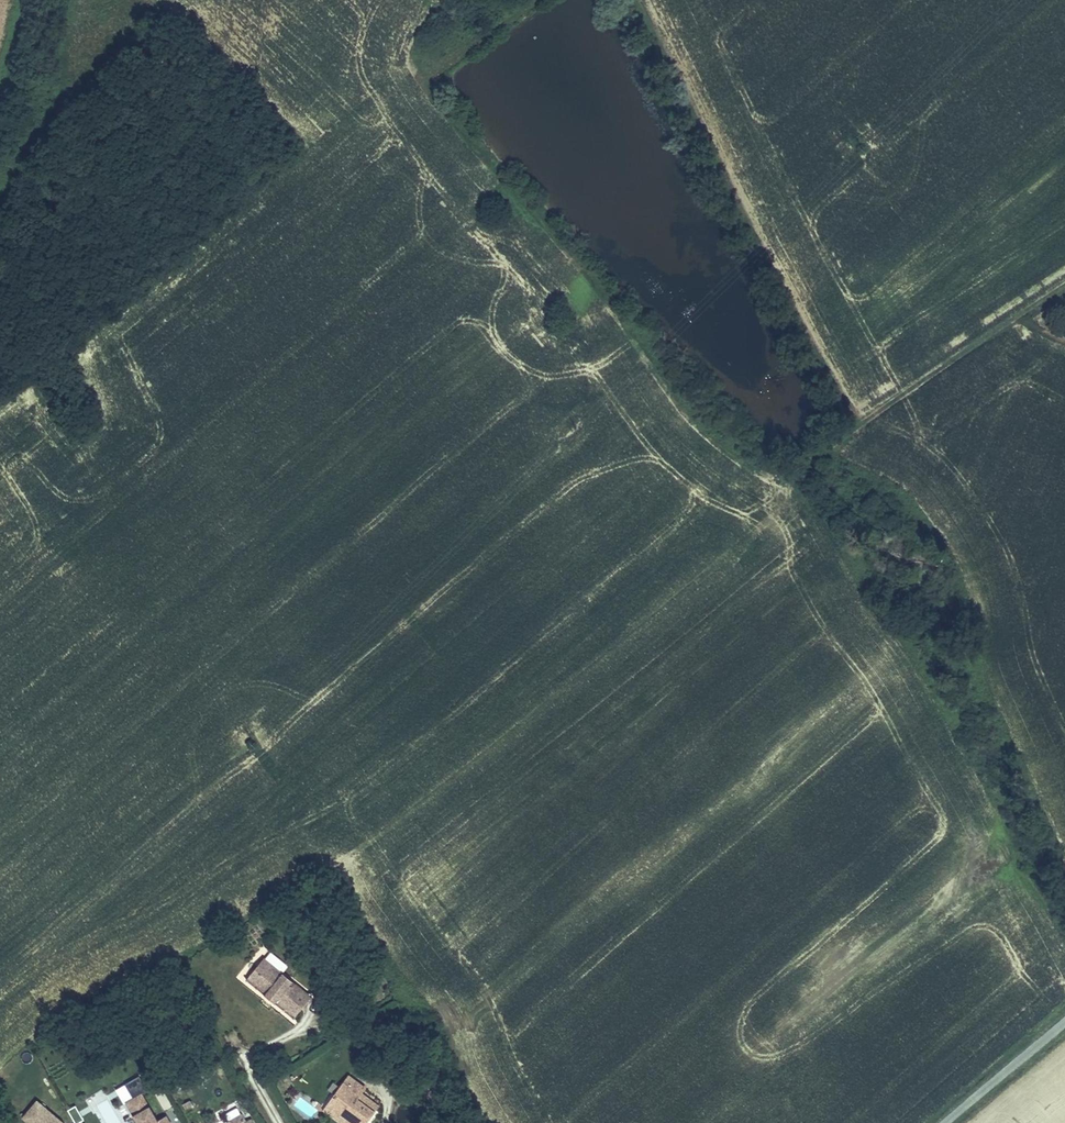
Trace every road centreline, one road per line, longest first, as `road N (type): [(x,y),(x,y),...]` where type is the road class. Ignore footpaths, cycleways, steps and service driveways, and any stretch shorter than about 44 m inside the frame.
road 1 (residential): [(946,1122),(1064,1020)]

